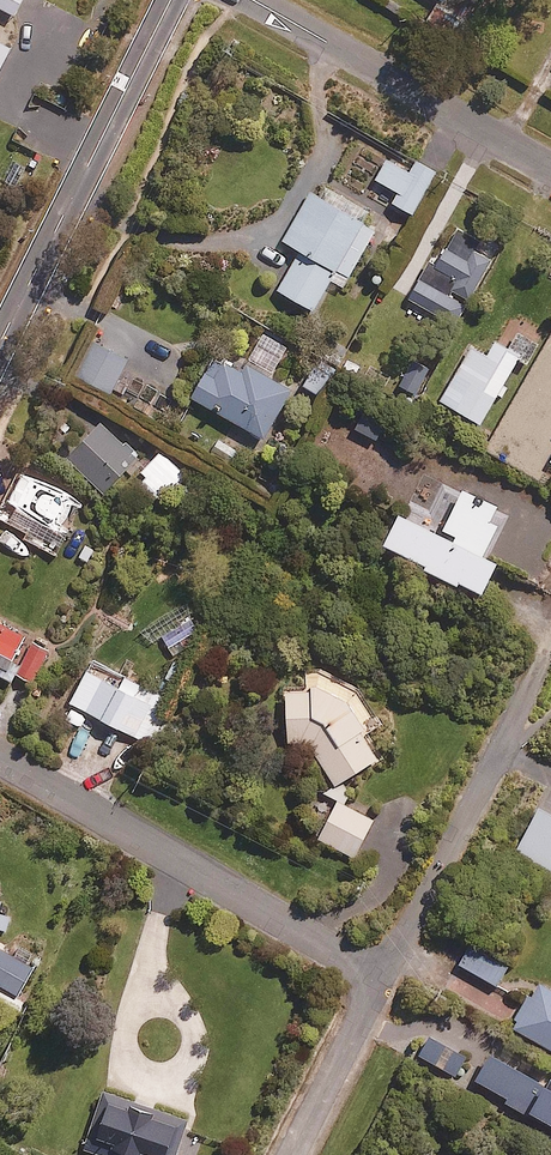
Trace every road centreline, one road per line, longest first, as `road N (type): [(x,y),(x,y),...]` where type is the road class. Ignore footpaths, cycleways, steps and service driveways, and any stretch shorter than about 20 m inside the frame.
road 1 (residential): [(383,978),(0,759)]
road 2 (secondary): [(170,0),(0,344)]
road 3 (residential): [(383,978),(547,662)]
road 4 (residential): [(550,170),(254,0)]
road 5 (residential): [(294,1154),(383,978)]

